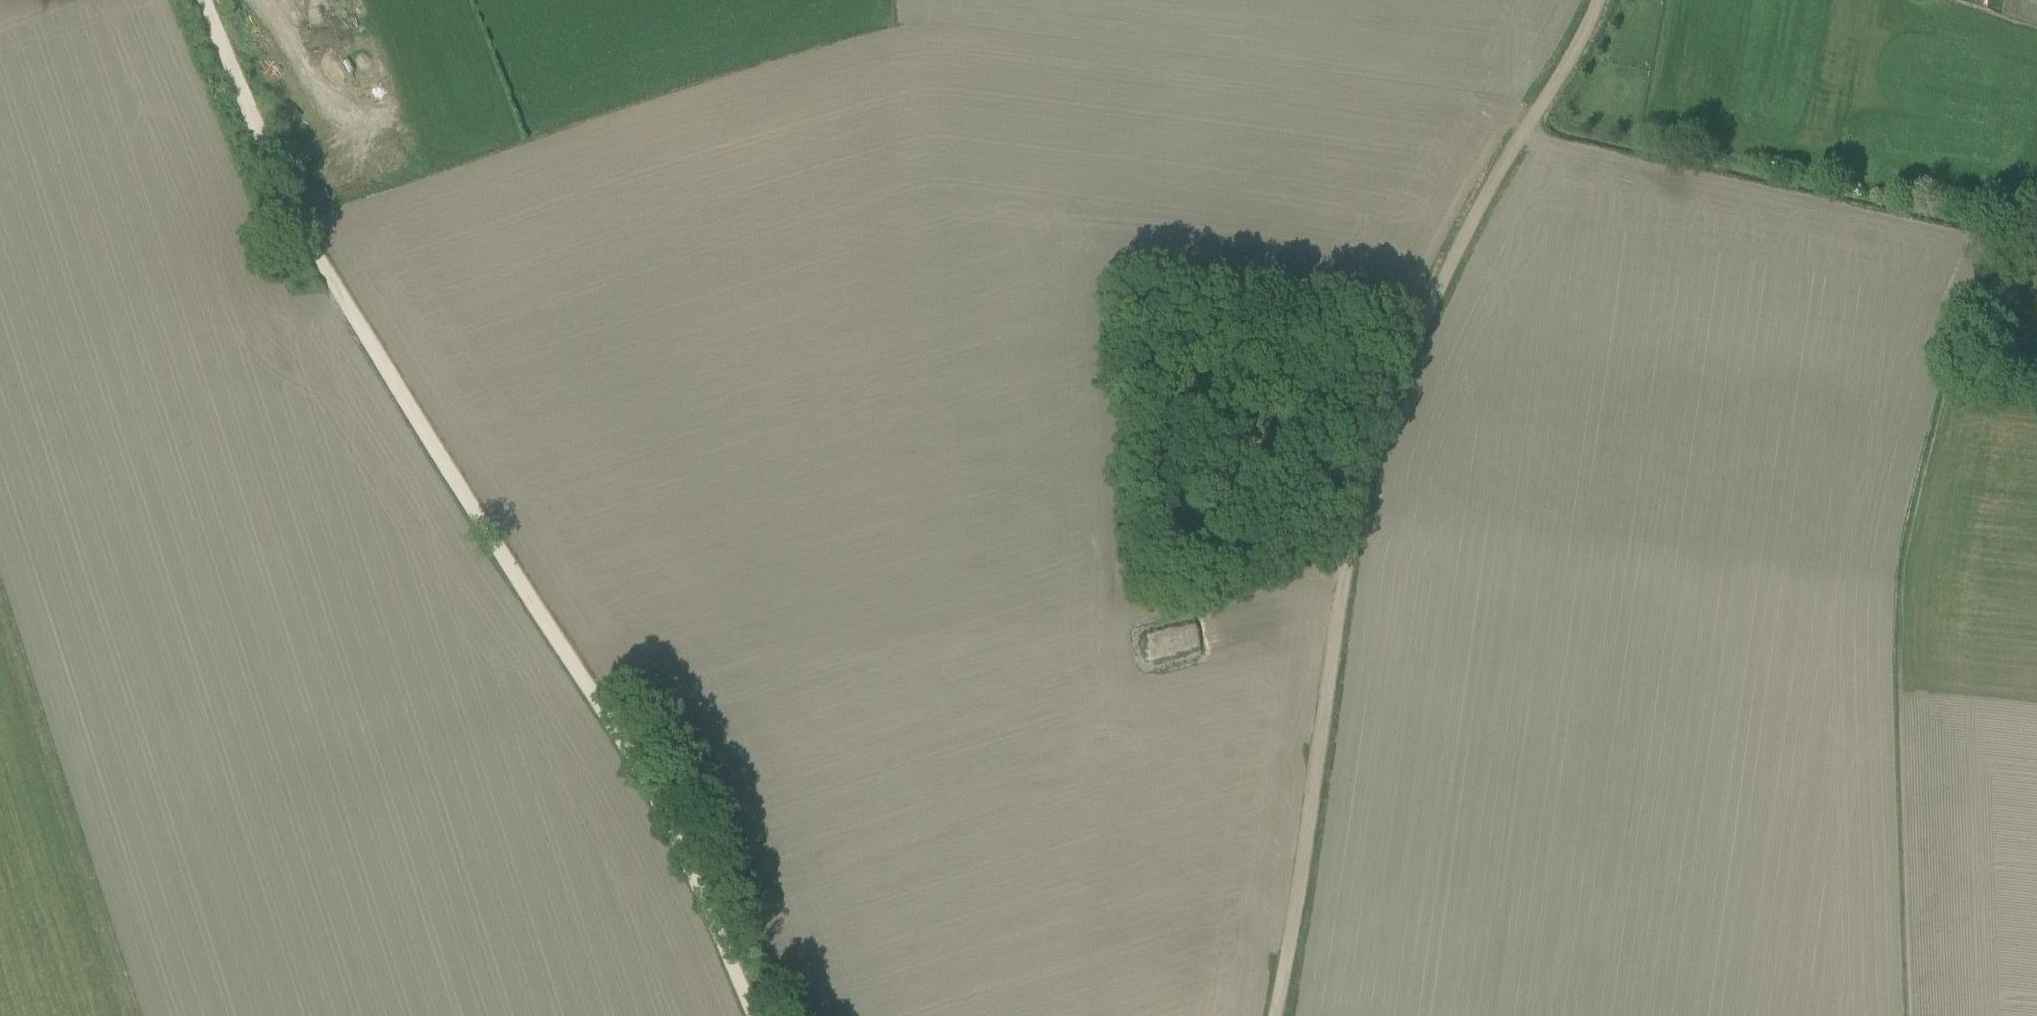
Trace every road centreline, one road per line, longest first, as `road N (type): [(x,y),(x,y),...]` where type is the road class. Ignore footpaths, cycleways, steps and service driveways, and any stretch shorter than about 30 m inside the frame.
road 1 (track): [(206,0),(313,260),(552,619),(751,1015)]
road 2 (track): [(1277,1015),(1342,545),(1381,412),(1423,314),(1599,0)]

